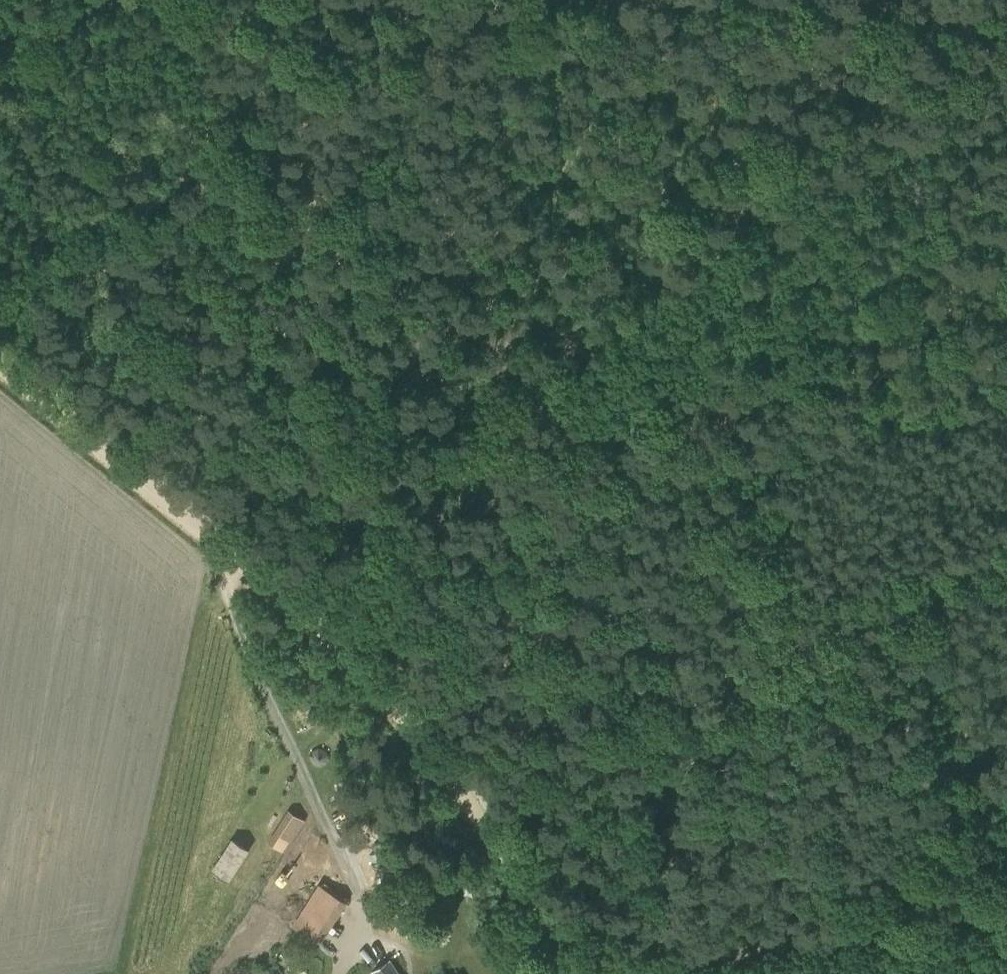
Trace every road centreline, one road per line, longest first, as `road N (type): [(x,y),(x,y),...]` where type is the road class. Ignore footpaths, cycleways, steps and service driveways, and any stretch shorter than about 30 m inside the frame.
road 1 (track): [(580,973),(403,716),(226,552),(0,366)]
road 2 (track): [(171,0),(304,261),(379,450),(409,594),(400,649),(377,691)]
road 3 (track): [(675,0),(578,162),(501,416),(409,594)]
road 4 (track): [(642,973),(1006,909)]
road 5 (track): [(738,0),(1006,17)]

